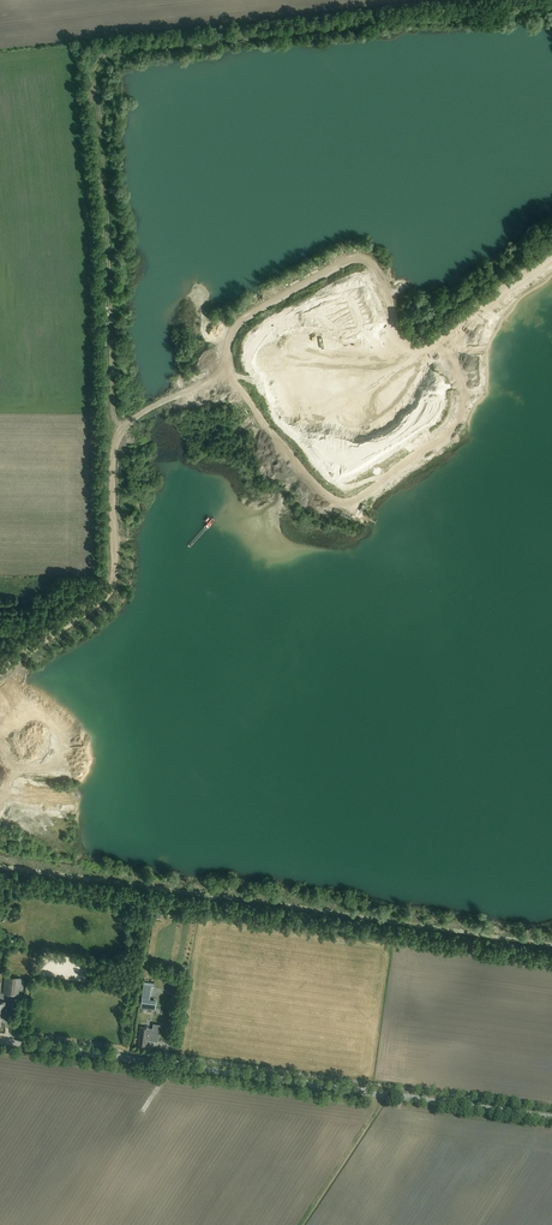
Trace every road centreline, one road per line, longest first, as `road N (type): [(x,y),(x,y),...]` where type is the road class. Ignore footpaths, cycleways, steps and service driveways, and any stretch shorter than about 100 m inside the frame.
road 1 (tertiary): [(551,1118),(0,1041)]
road 2 (track): [(434,338),(462,382),(454,425),(348,503),(312,483),(223,366)]
road 3 (track): [(119,431),(97,75)]

